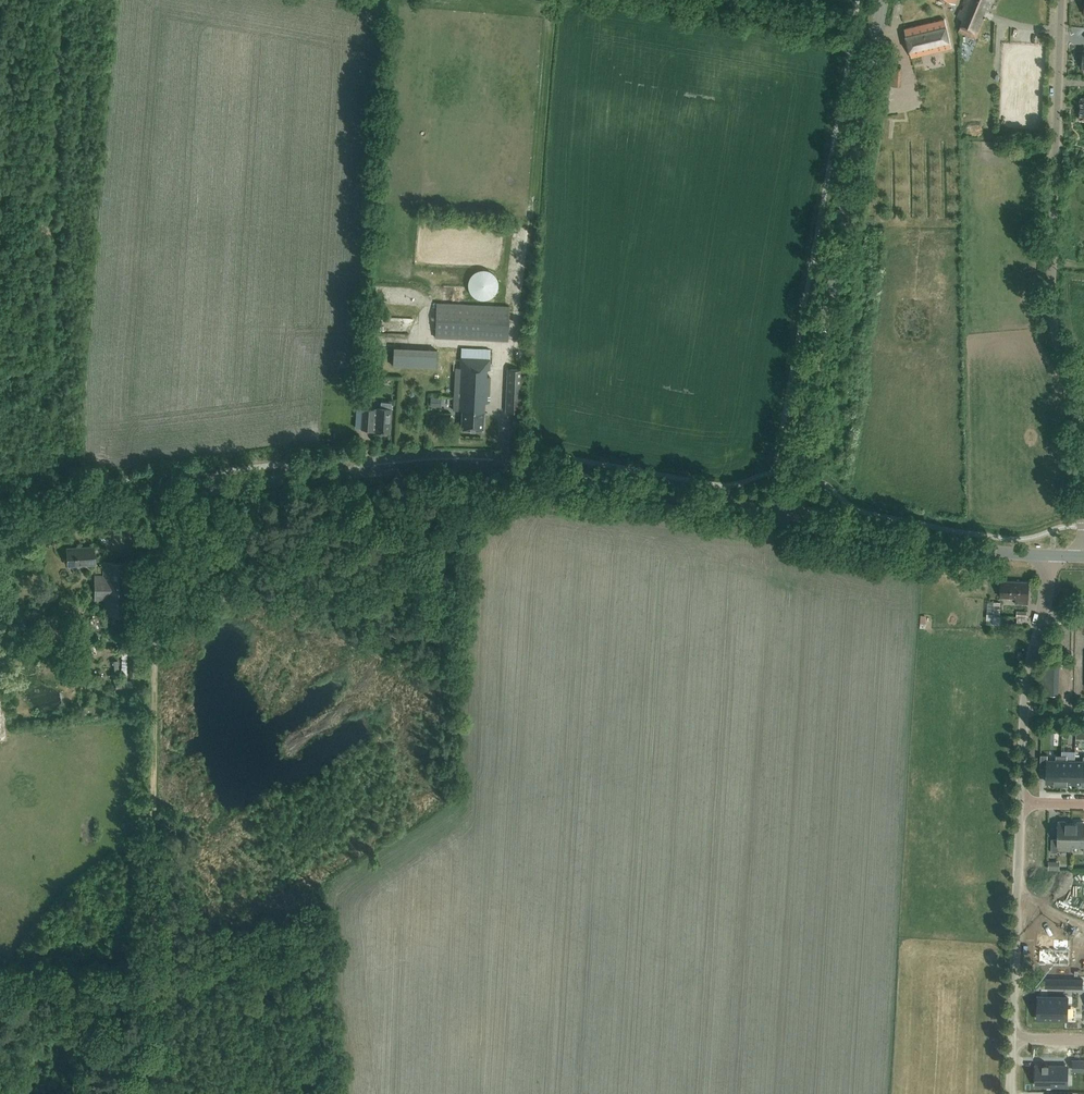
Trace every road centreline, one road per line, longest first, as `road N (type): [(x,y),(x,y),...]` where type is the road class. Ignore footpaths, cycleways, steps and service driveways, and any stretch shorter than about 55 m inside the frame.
road 1 (tertiary): [(789,516),(475,468),(0,509)]
road 2 (track): [(187,490),(157,541),(150,620),(155,1093)]
road 3 (tertiary): [(789,516),(882,0)]
road 4 (residential): [(1053,264),(1054,328),(1078,400),(1082,556)]
road 5 (residential): [(1053,264),(1062,0)]
road 6 (tertiary): [(1049,555),(789,516)]
road 7 (residential): [(1021,803),(1025,694),(1049,555)]
road 8 (residential): [(1013,1039),(1021,803)]
road 9 (track): [(154,965),(0,985)]

